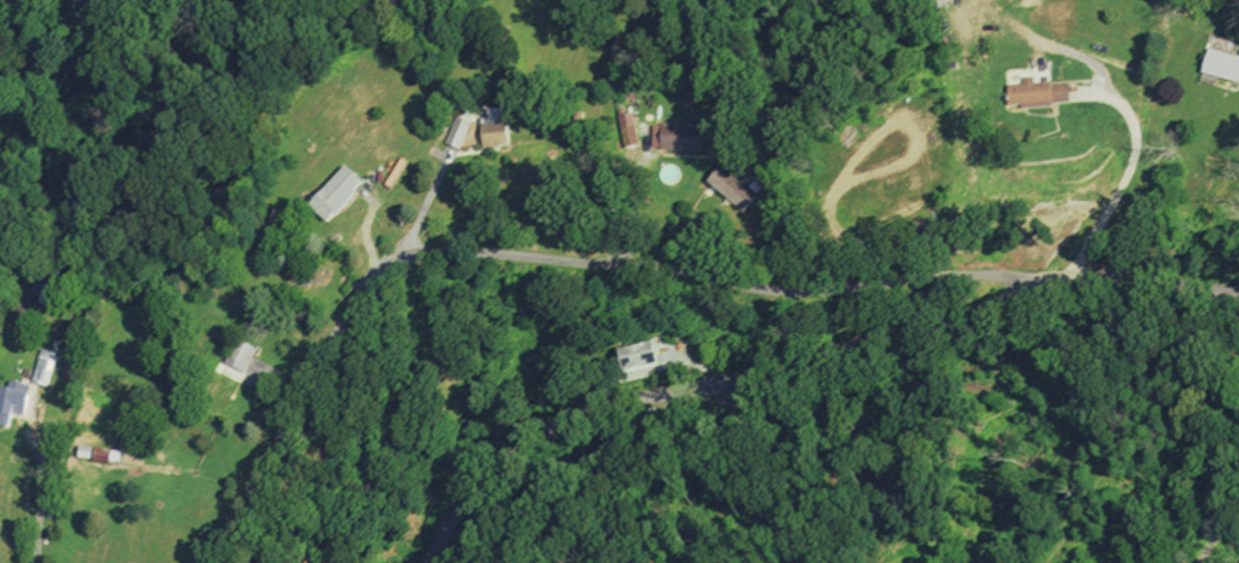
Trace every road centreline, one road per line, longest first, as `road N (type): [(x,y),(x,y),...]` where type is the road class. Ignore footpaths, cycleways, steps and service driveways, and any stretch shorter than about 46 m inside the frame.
road 1 (residential): [(216,562),(373,265),(440,253),(617,262),(684,268),(786,293),(933,276),(1068,276)]
road 2 (residential): [(431,562),(475,477),(504,452),(601,410),(975,315),(1068,276),(1238,296)]

